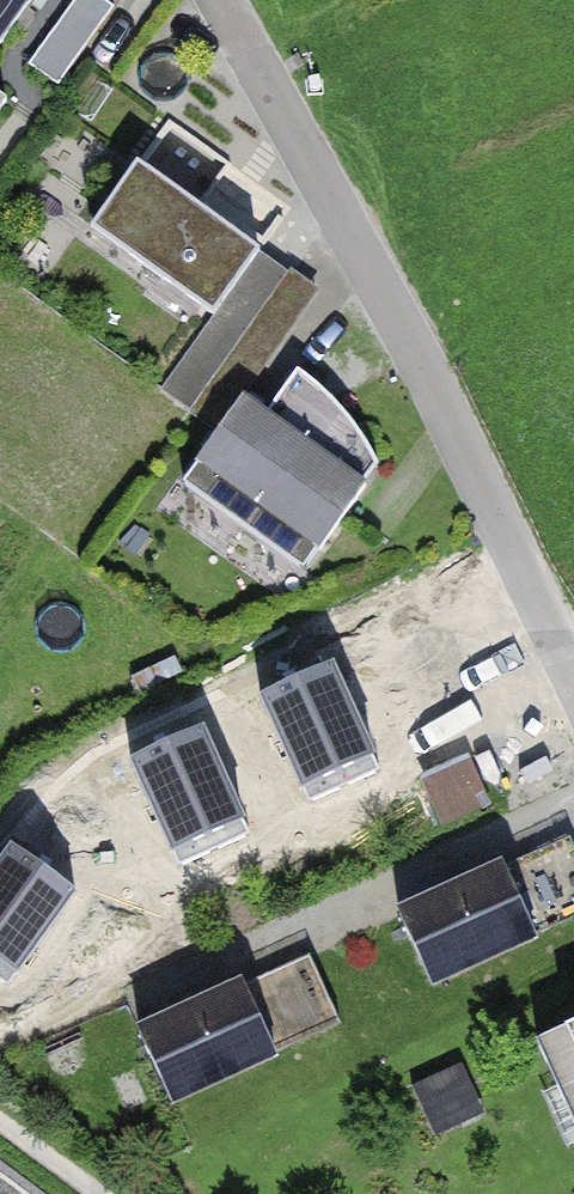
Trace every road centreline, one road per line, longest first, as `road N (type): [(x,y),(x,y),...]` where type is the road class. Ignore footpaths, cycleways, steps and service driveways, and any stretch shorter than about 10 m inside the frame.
road 1 (residential): [(224,0),(356,239),(573,675)]

